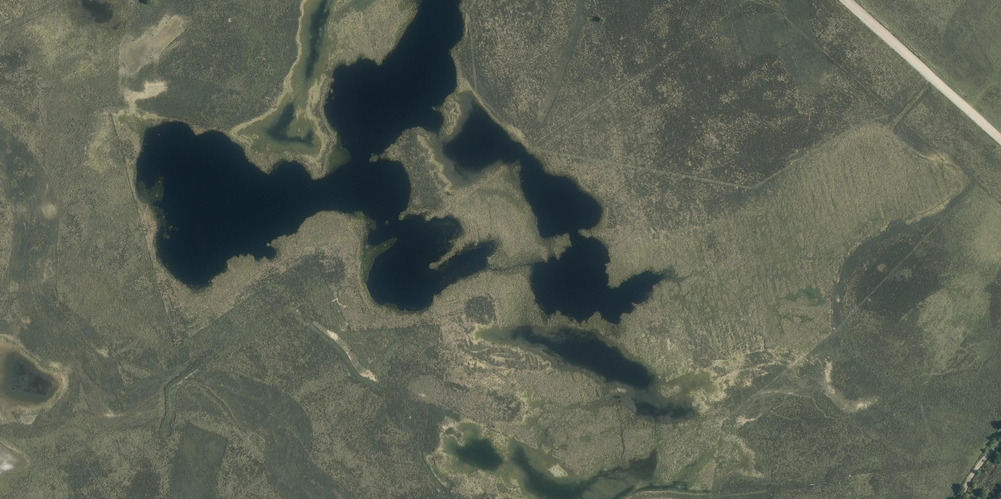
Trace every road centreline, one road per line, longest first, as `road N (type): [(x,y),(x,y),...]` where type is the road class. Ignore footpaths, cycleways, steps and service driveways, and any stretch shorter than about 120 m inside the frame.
road 1 (track): [(1000,136),(851,0)]

